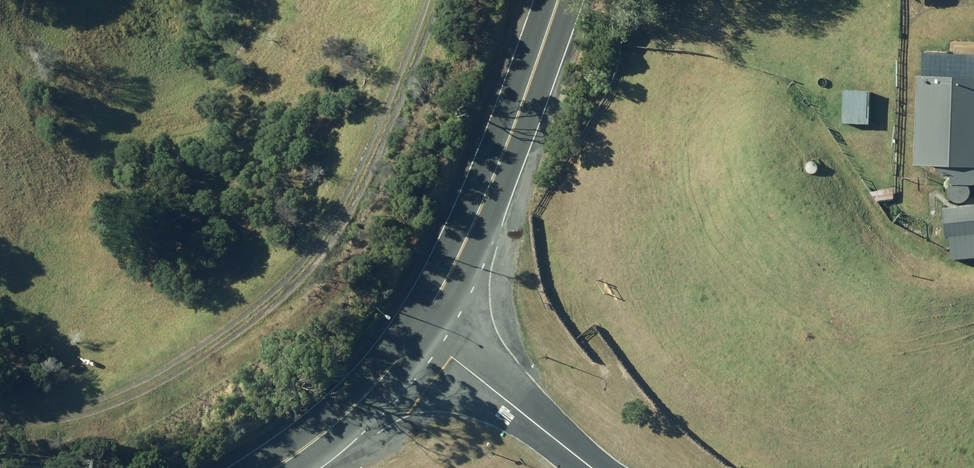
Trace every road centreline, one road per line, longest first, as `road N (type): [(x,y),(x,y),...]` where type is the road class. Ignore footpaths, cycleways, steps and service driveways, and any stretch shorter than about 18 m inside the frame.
road 1 (tertiary): [(559,0),(485,198),(417,332)]
road 2 (unclassified): [(417,332),(592,467)]
road 3 (tertiary): [(417,332),(357,407),(278,467)]

